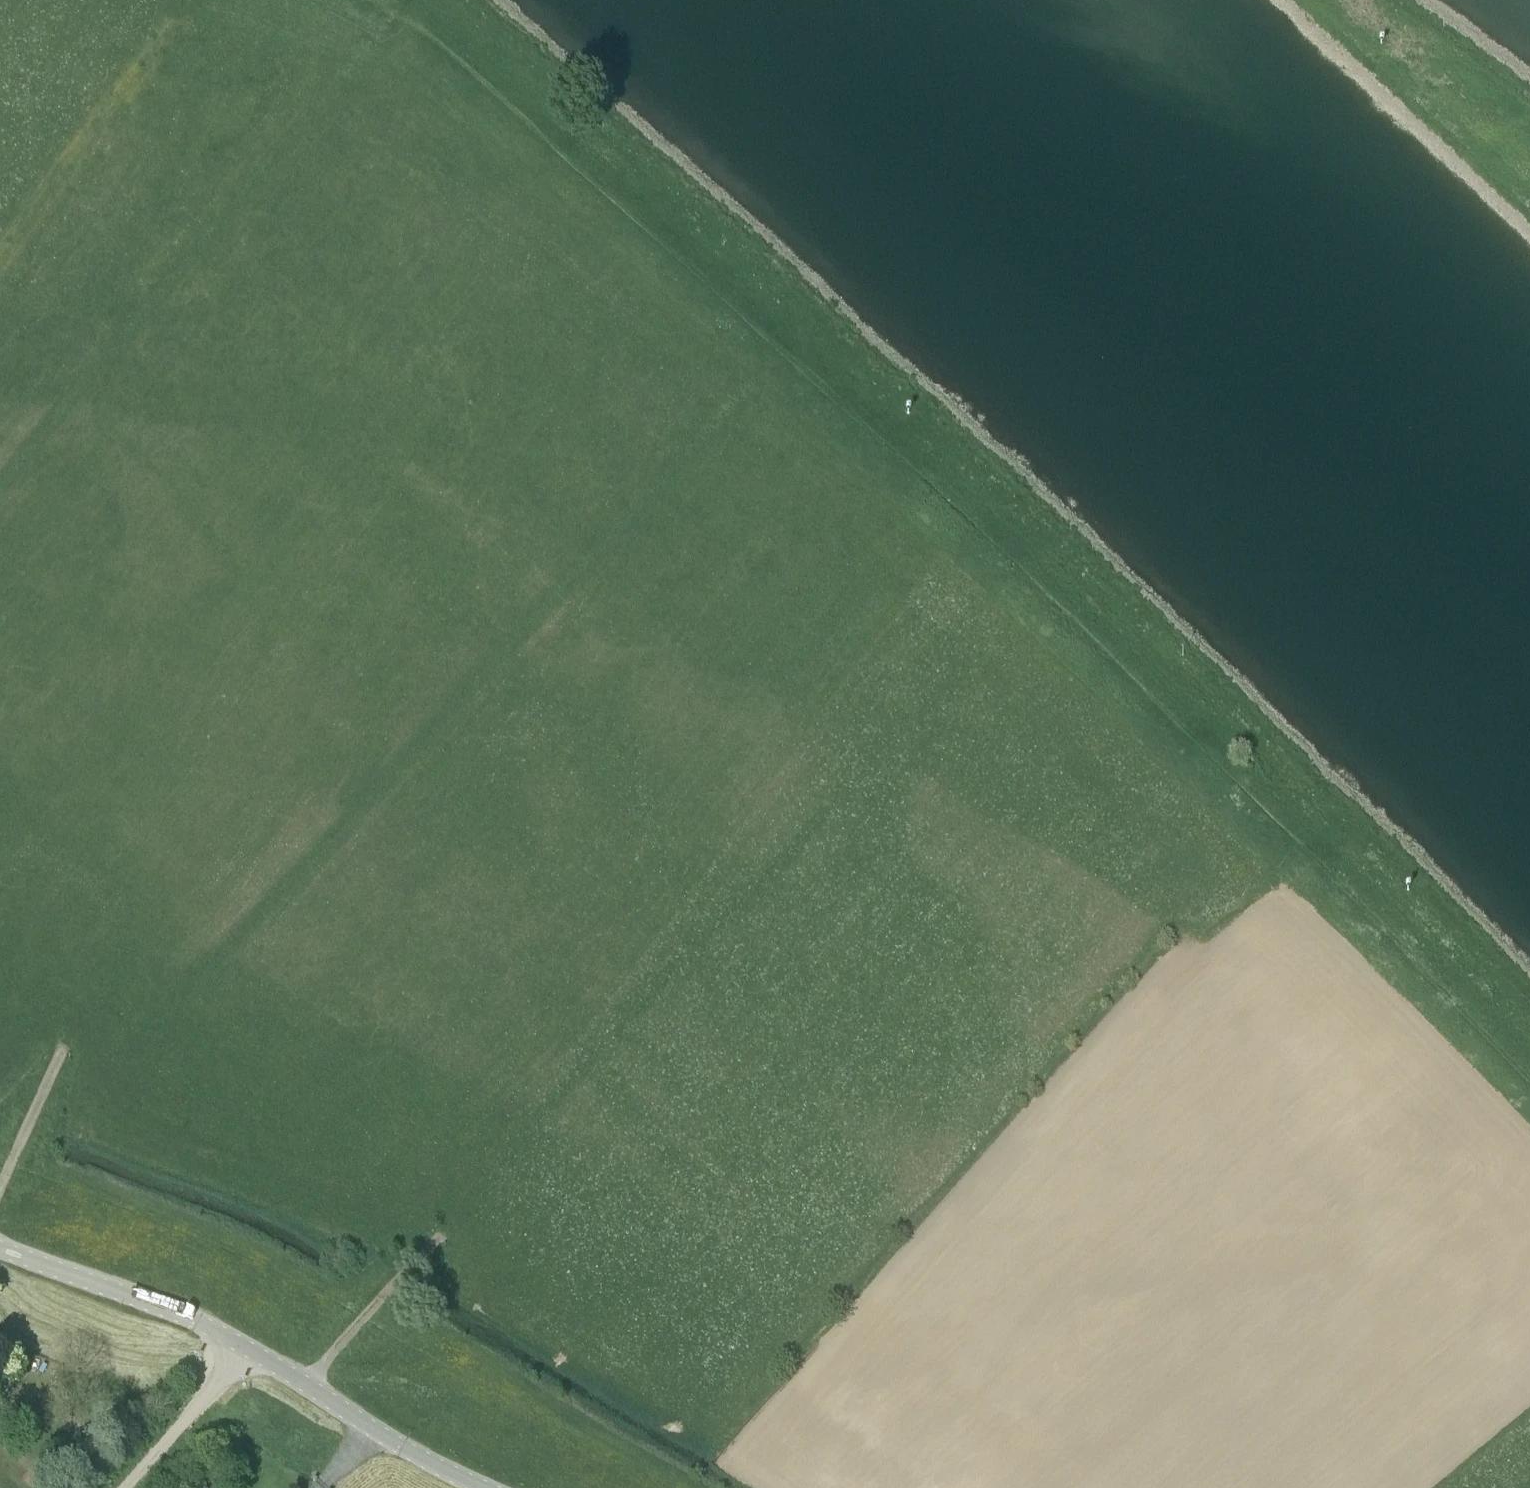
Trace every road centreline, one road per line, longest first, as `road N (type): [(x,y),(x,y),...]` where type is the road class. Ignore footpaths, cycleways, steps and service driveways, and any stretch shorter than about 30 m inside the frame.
road 1 (tertiary): [(479,1487),(366,1427),(247,1349)]
road 2 (tertiary): [(247,1349),(0,1252)]
road 3 (track): [(441,1235),(303,1384)]
road 4 (residential): [(114,1487),(247,1349)]
road 5 (track): [(59,1055),(0,1192)]

